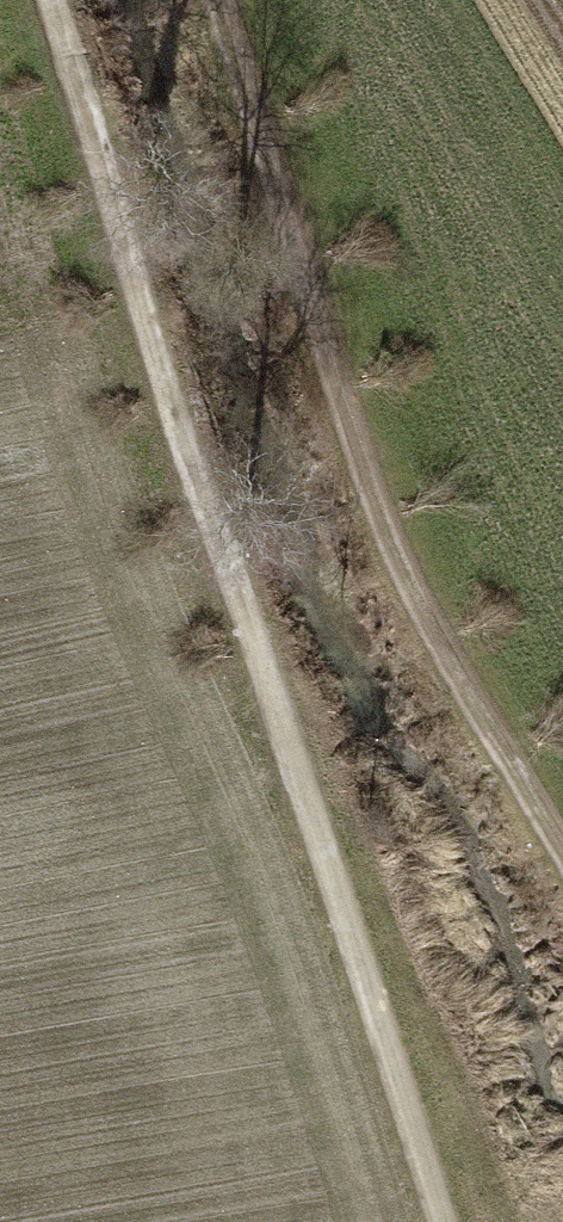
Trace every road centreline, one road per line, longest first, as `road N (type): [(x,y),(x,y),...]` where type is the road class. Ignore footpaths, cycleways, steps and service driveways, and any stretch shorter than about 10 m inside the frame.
road 1 (track): [(66,0),(444,1221)]
road 2 (track): [(231,0),(412,597),(562,844)]

